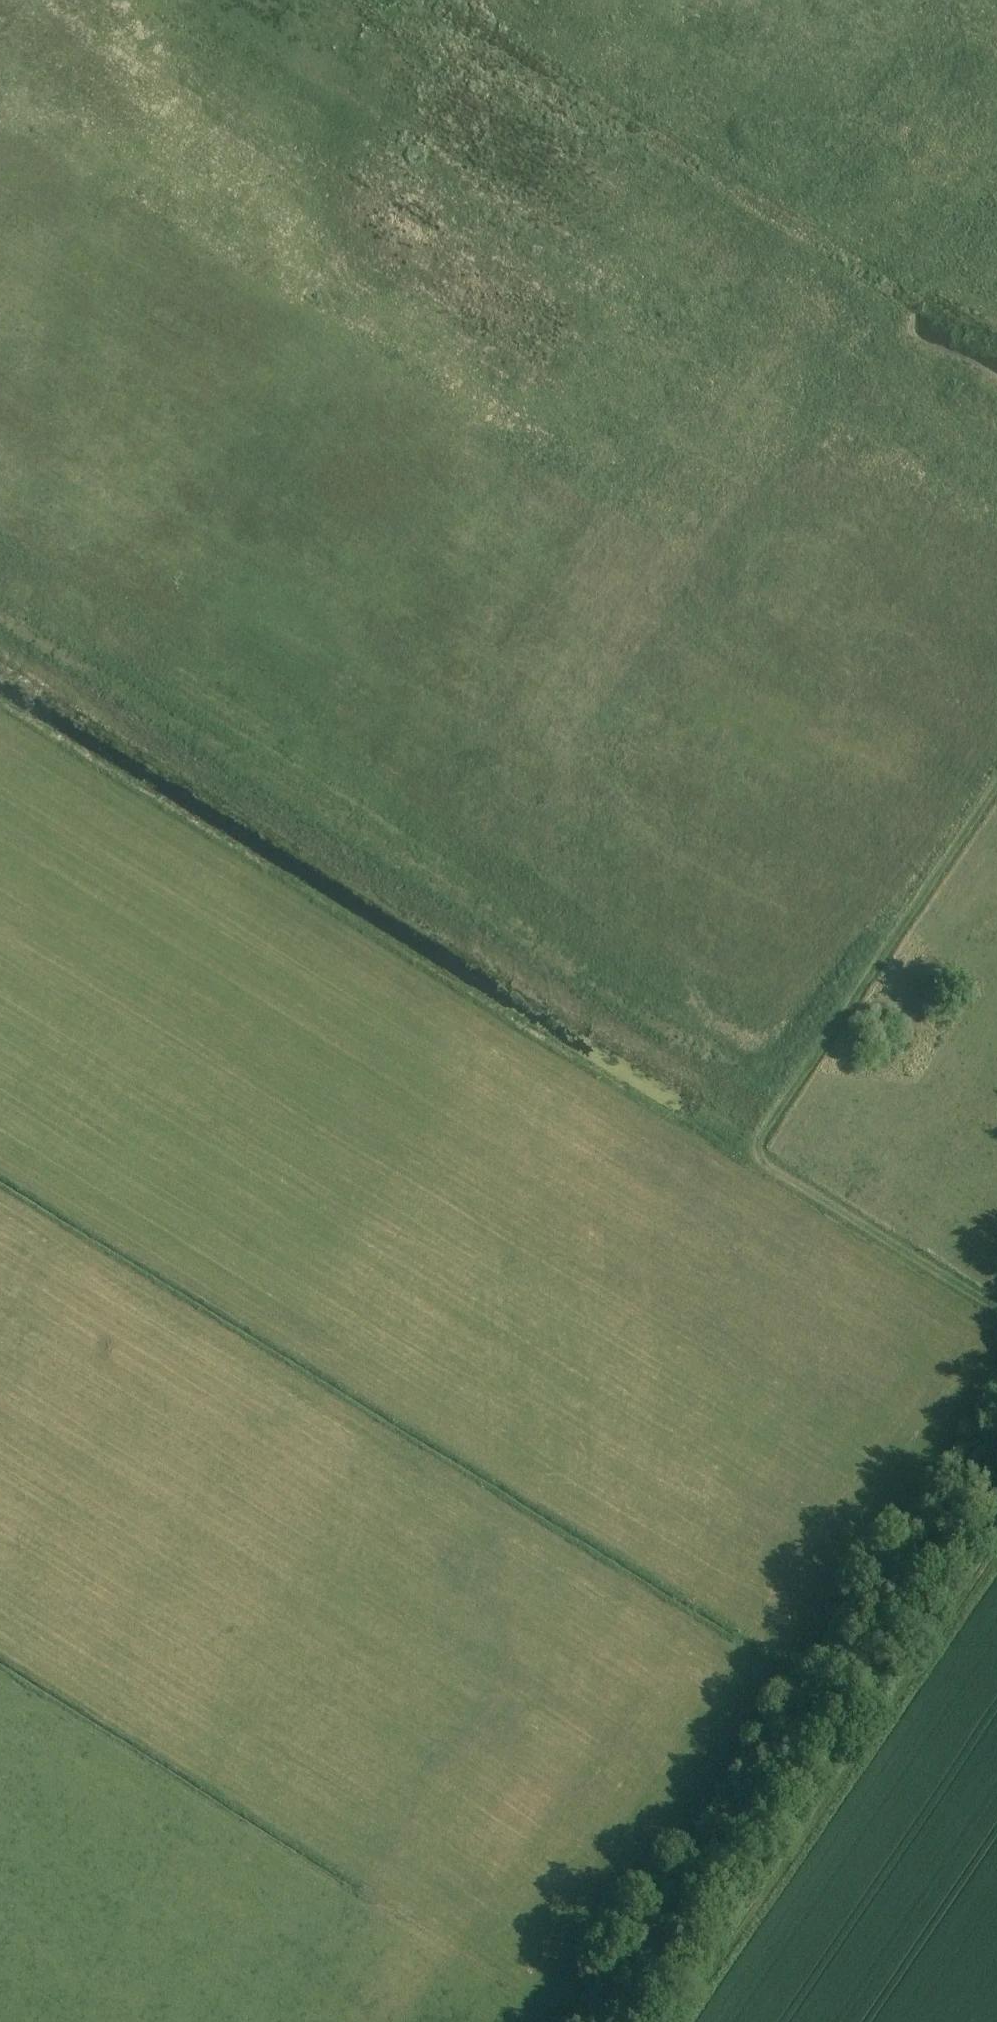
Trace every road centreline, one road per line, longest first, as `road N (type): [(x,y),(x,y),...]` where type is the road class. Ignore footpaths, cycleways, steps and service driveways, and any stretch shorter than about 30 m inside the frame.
road 1 (track): [(678,2021),(996,1547)]

